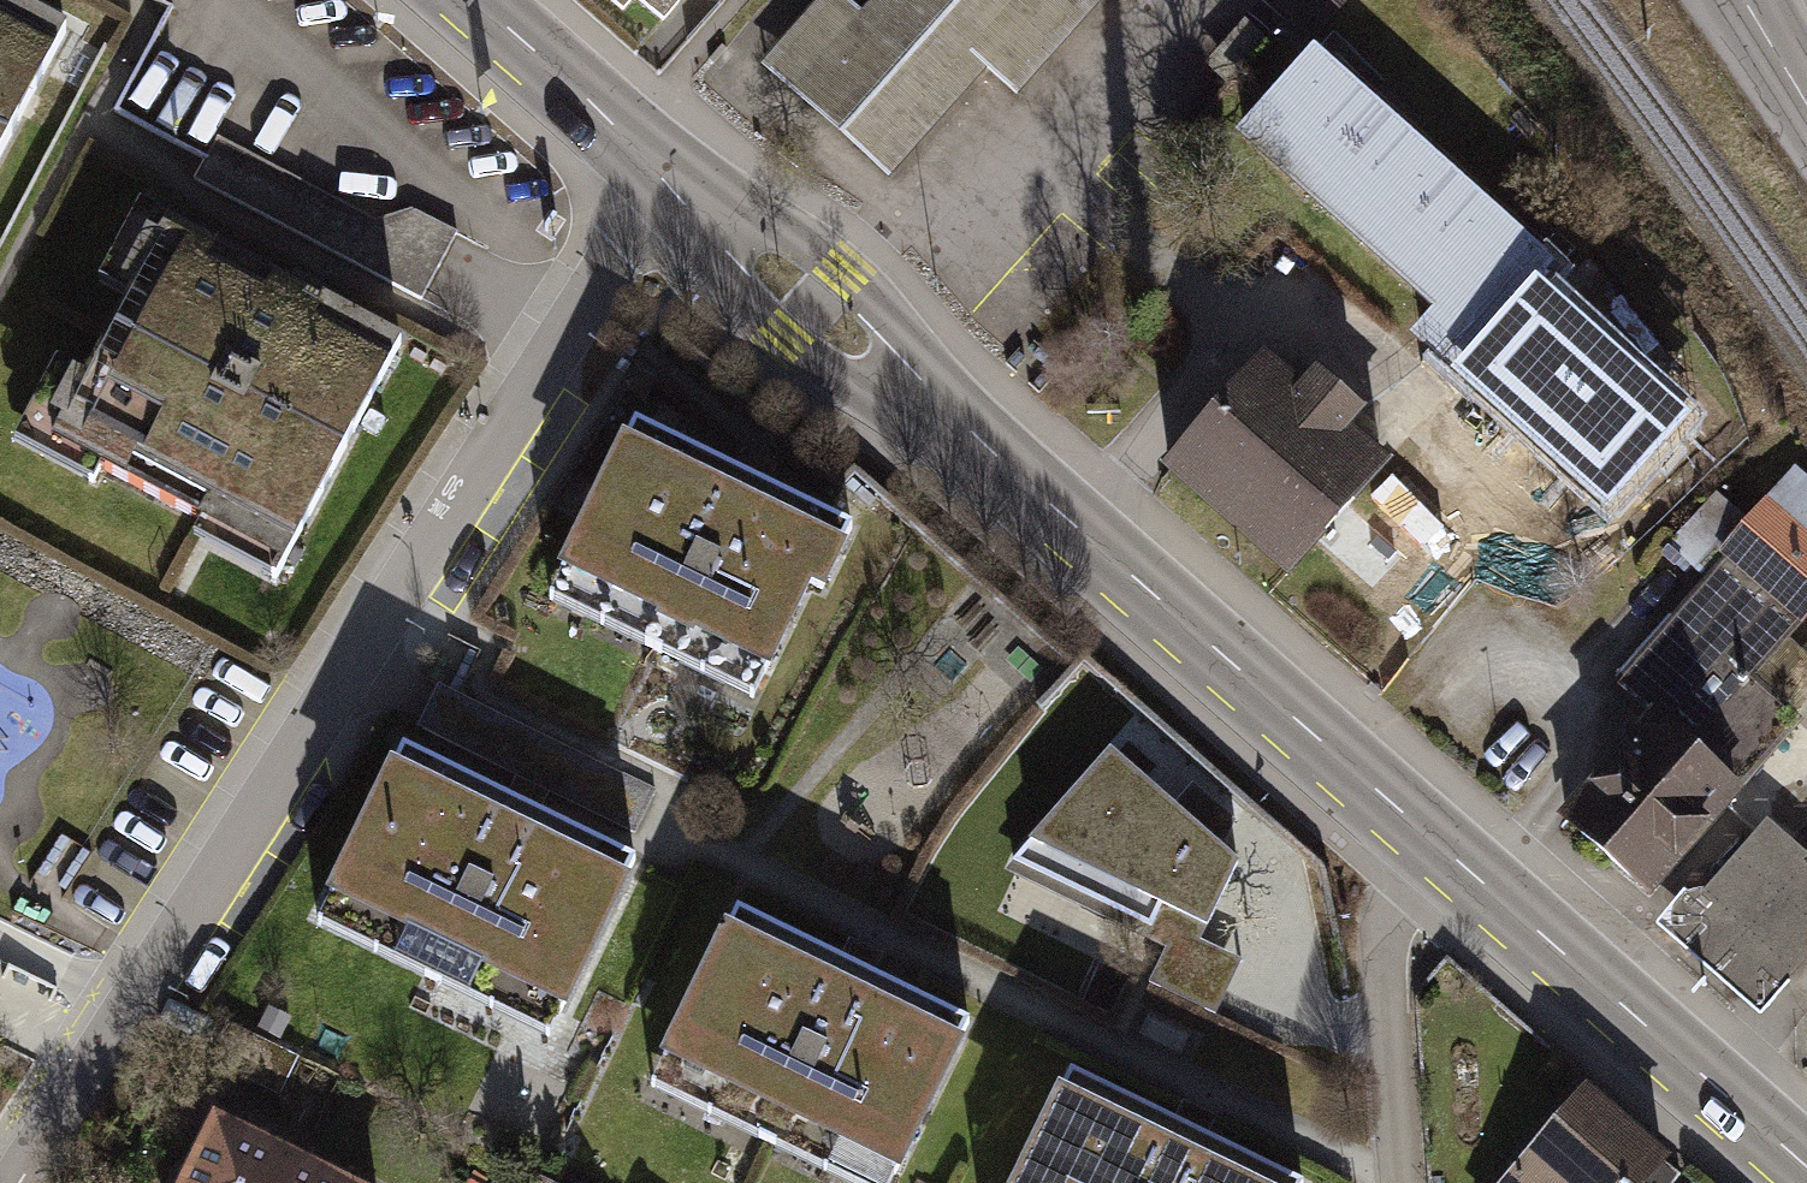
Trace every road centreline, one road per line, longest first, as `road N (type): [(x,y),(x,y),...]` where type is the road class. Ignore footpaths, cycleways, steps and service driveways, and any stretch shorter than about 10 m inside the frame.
road 1 (residential): [(20,1182),(536,392),(681,188)]
road 2 (secondary): [(1459,866),(681,188)]
road 3 (secondary): [(1806,1173),(1459,866)]
road 4 (residential): [(1402,1182),(1390,973),(1408,929),(1459,866)]
road 5 (secondary): [(681,188),(469,0)]
road 6 (tertiary): [(1806,113),(1736,0)]

